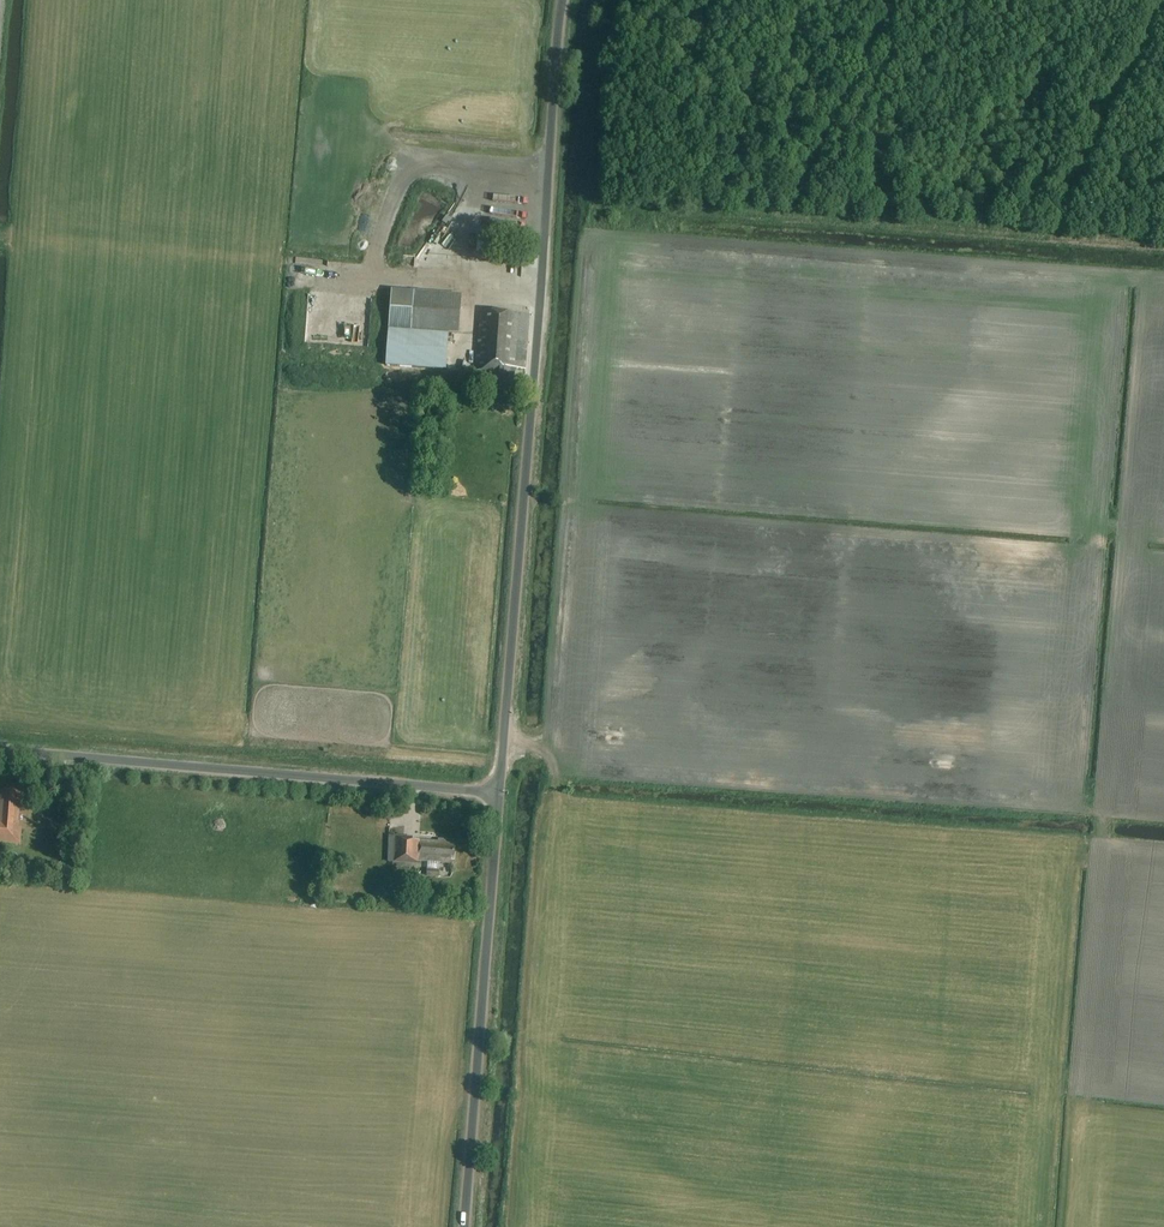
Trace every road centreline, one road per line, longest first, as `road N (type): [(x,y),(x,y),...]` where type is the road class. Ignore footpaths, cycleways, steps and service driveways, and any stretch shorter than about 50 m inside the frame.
road 1 (unclassified): [(498,791),(564,0)]
road 2 (unclassified): [(498,791),(0,750)]
road 3 (unclassified): [(464,1226),(498,791)]

